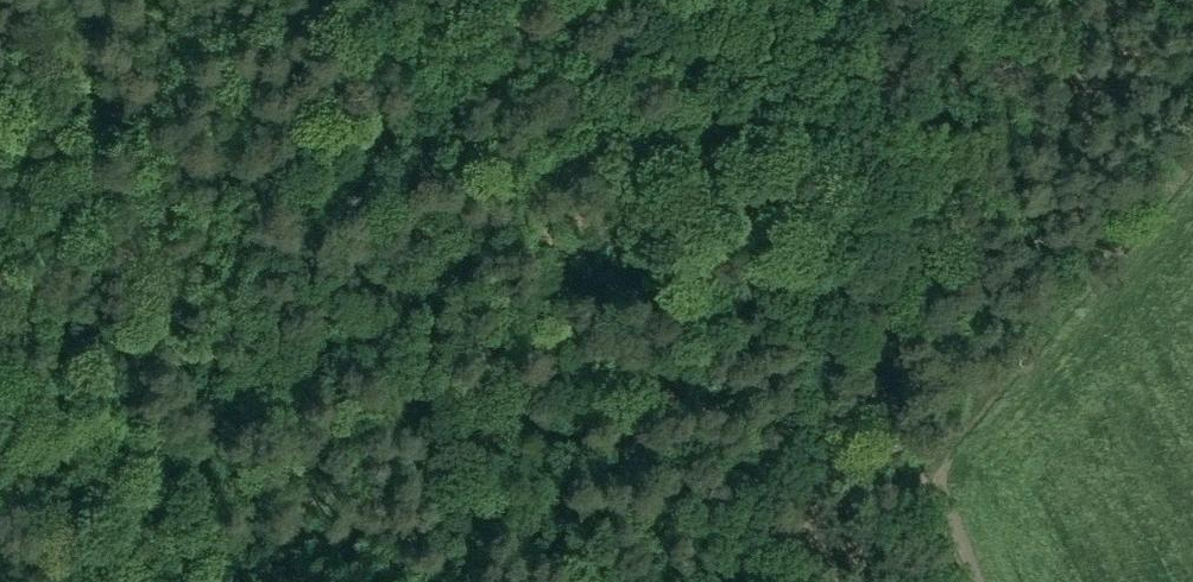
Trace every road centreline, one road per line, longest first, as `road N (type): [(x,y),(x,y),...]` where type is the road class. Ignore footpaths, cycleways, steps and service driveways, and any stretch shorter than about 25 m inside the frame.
road 1 (track): [(372,25),(562,150),(691,199),(961,404),(1192,148)]
road 2 (track): [(393,0),(293,130),(255,209),(133,581)]
road 3 (track): [(961,404),(909,469),(951,581)]

